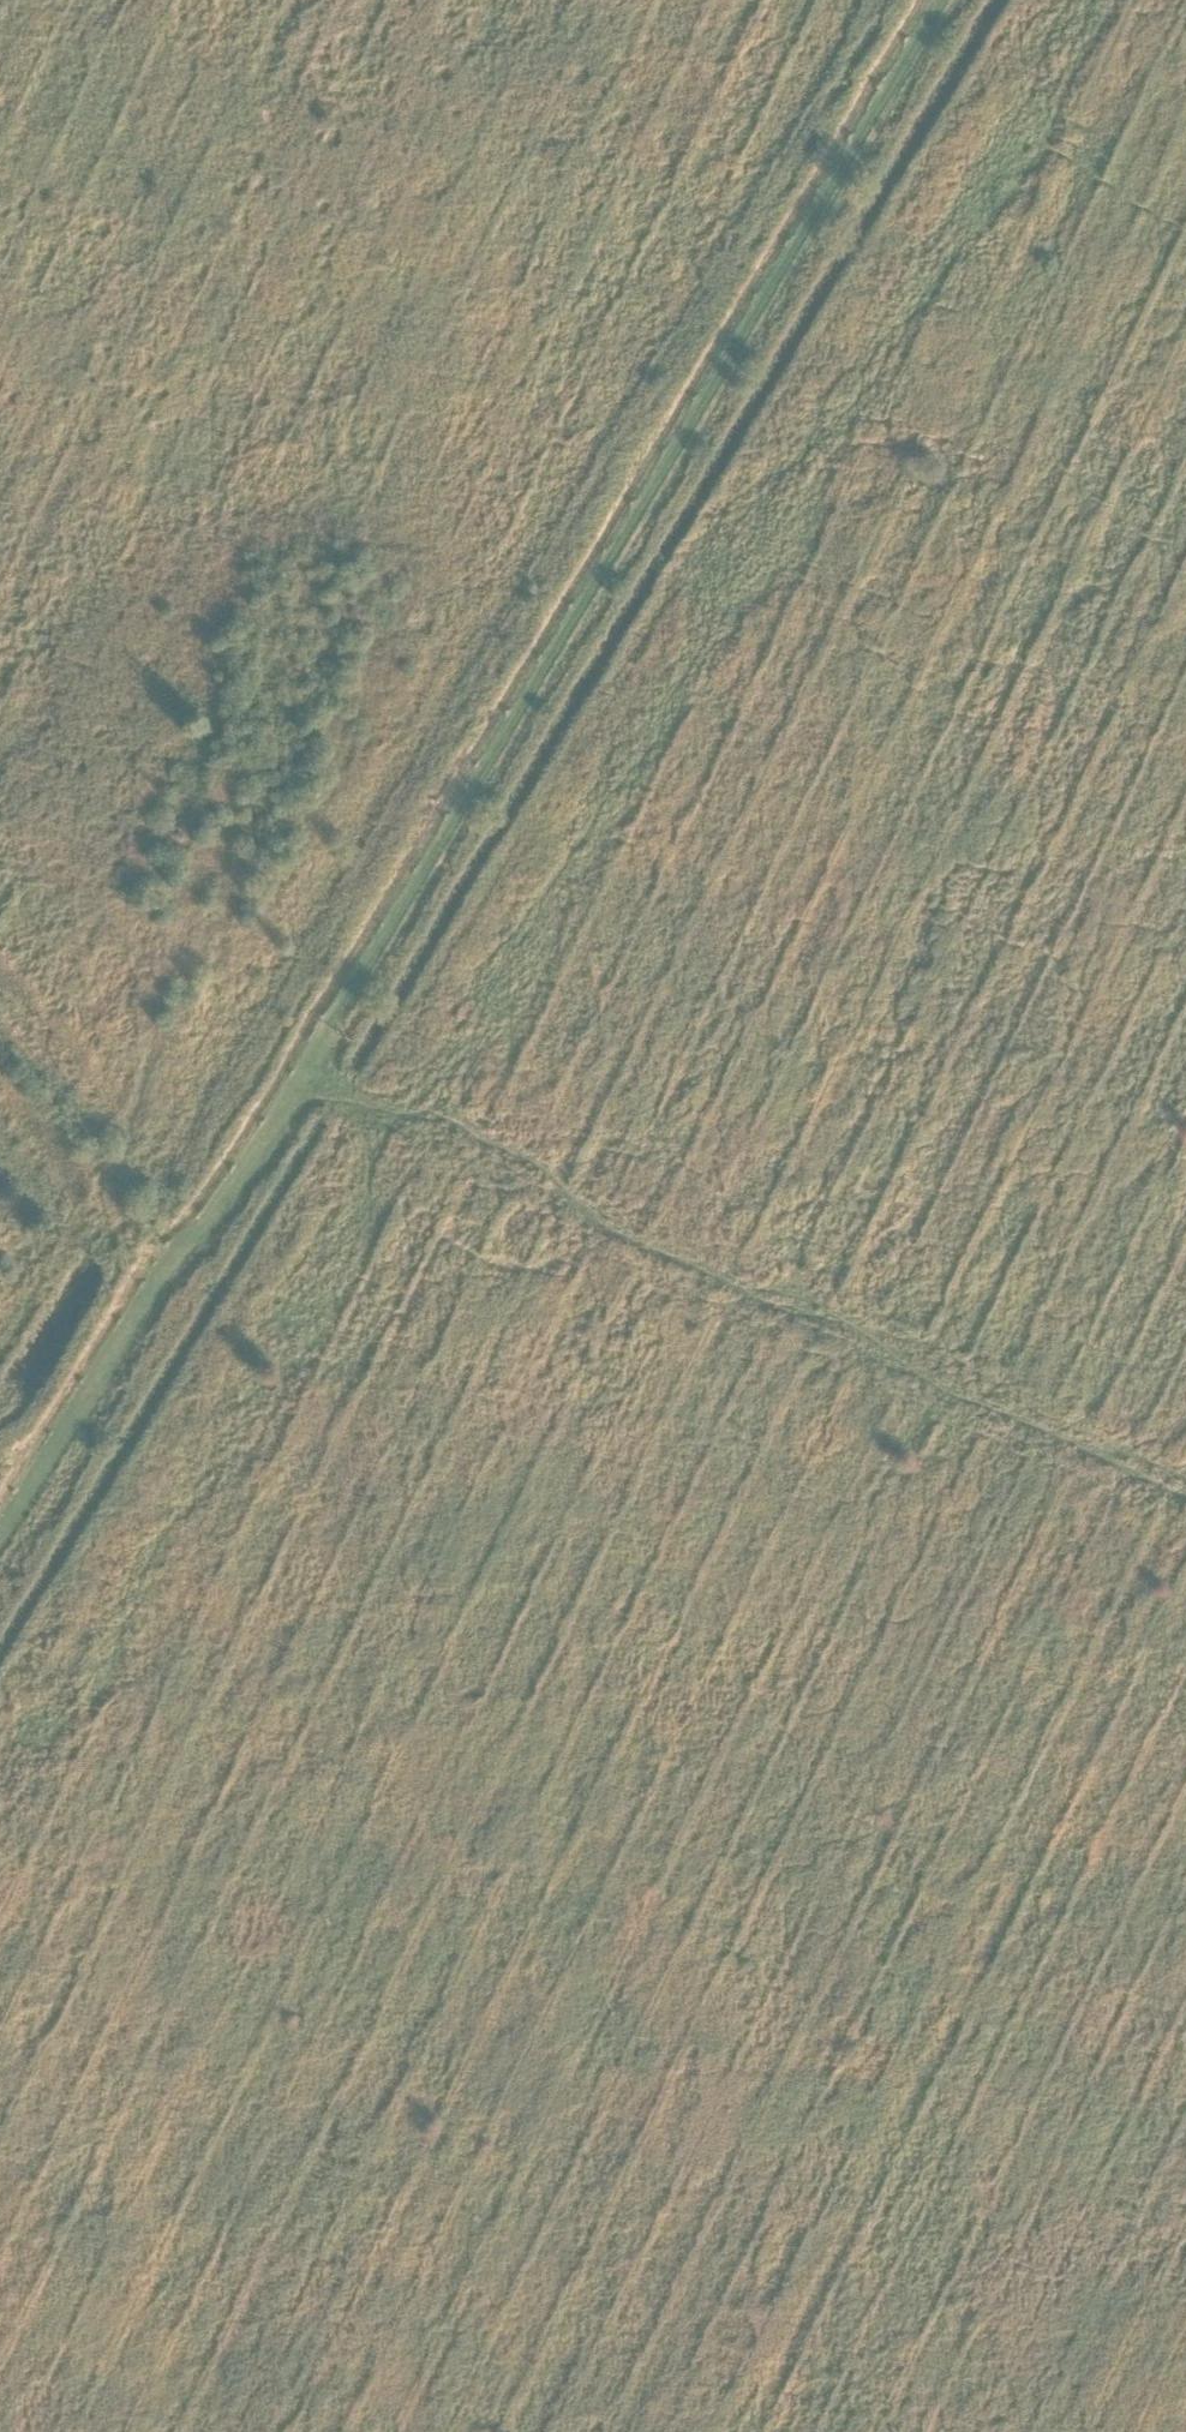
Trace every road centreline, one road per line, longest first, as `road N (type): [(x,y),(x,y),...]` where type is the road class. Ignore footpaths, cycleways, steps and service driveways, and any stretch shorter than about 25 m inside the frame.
road 1 (track): [(0,1548),(935,0)]

